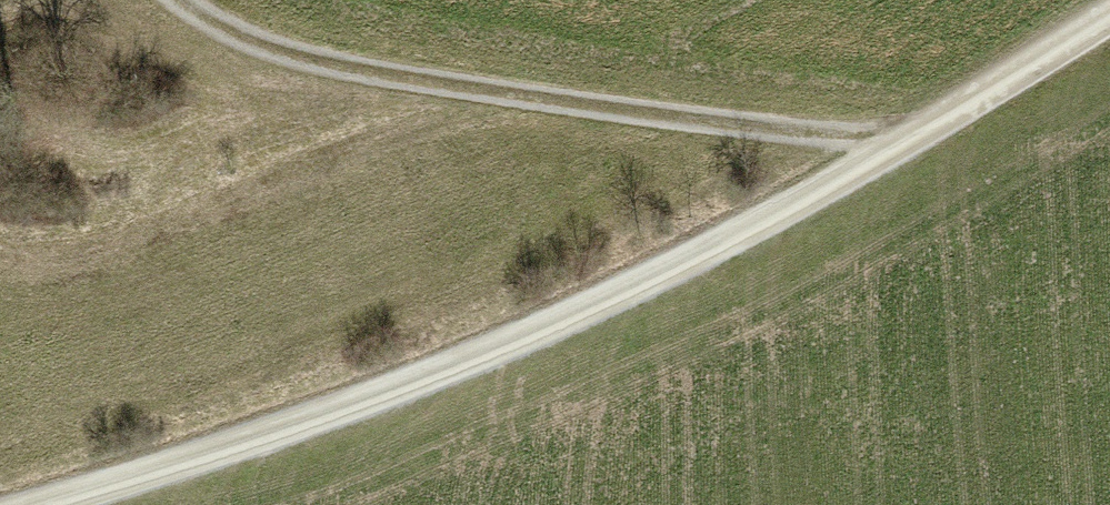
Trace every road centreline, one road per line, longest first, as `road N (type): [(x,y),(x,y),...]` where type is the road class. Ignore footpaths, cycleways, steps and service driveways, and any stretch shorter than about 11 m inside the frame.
road 1 (track): [(48,504),(337,421),(919,140),(1109,21)]
road 2 (track): [(919,140),(727,123),(415,80),(230,30),(186,0)]

